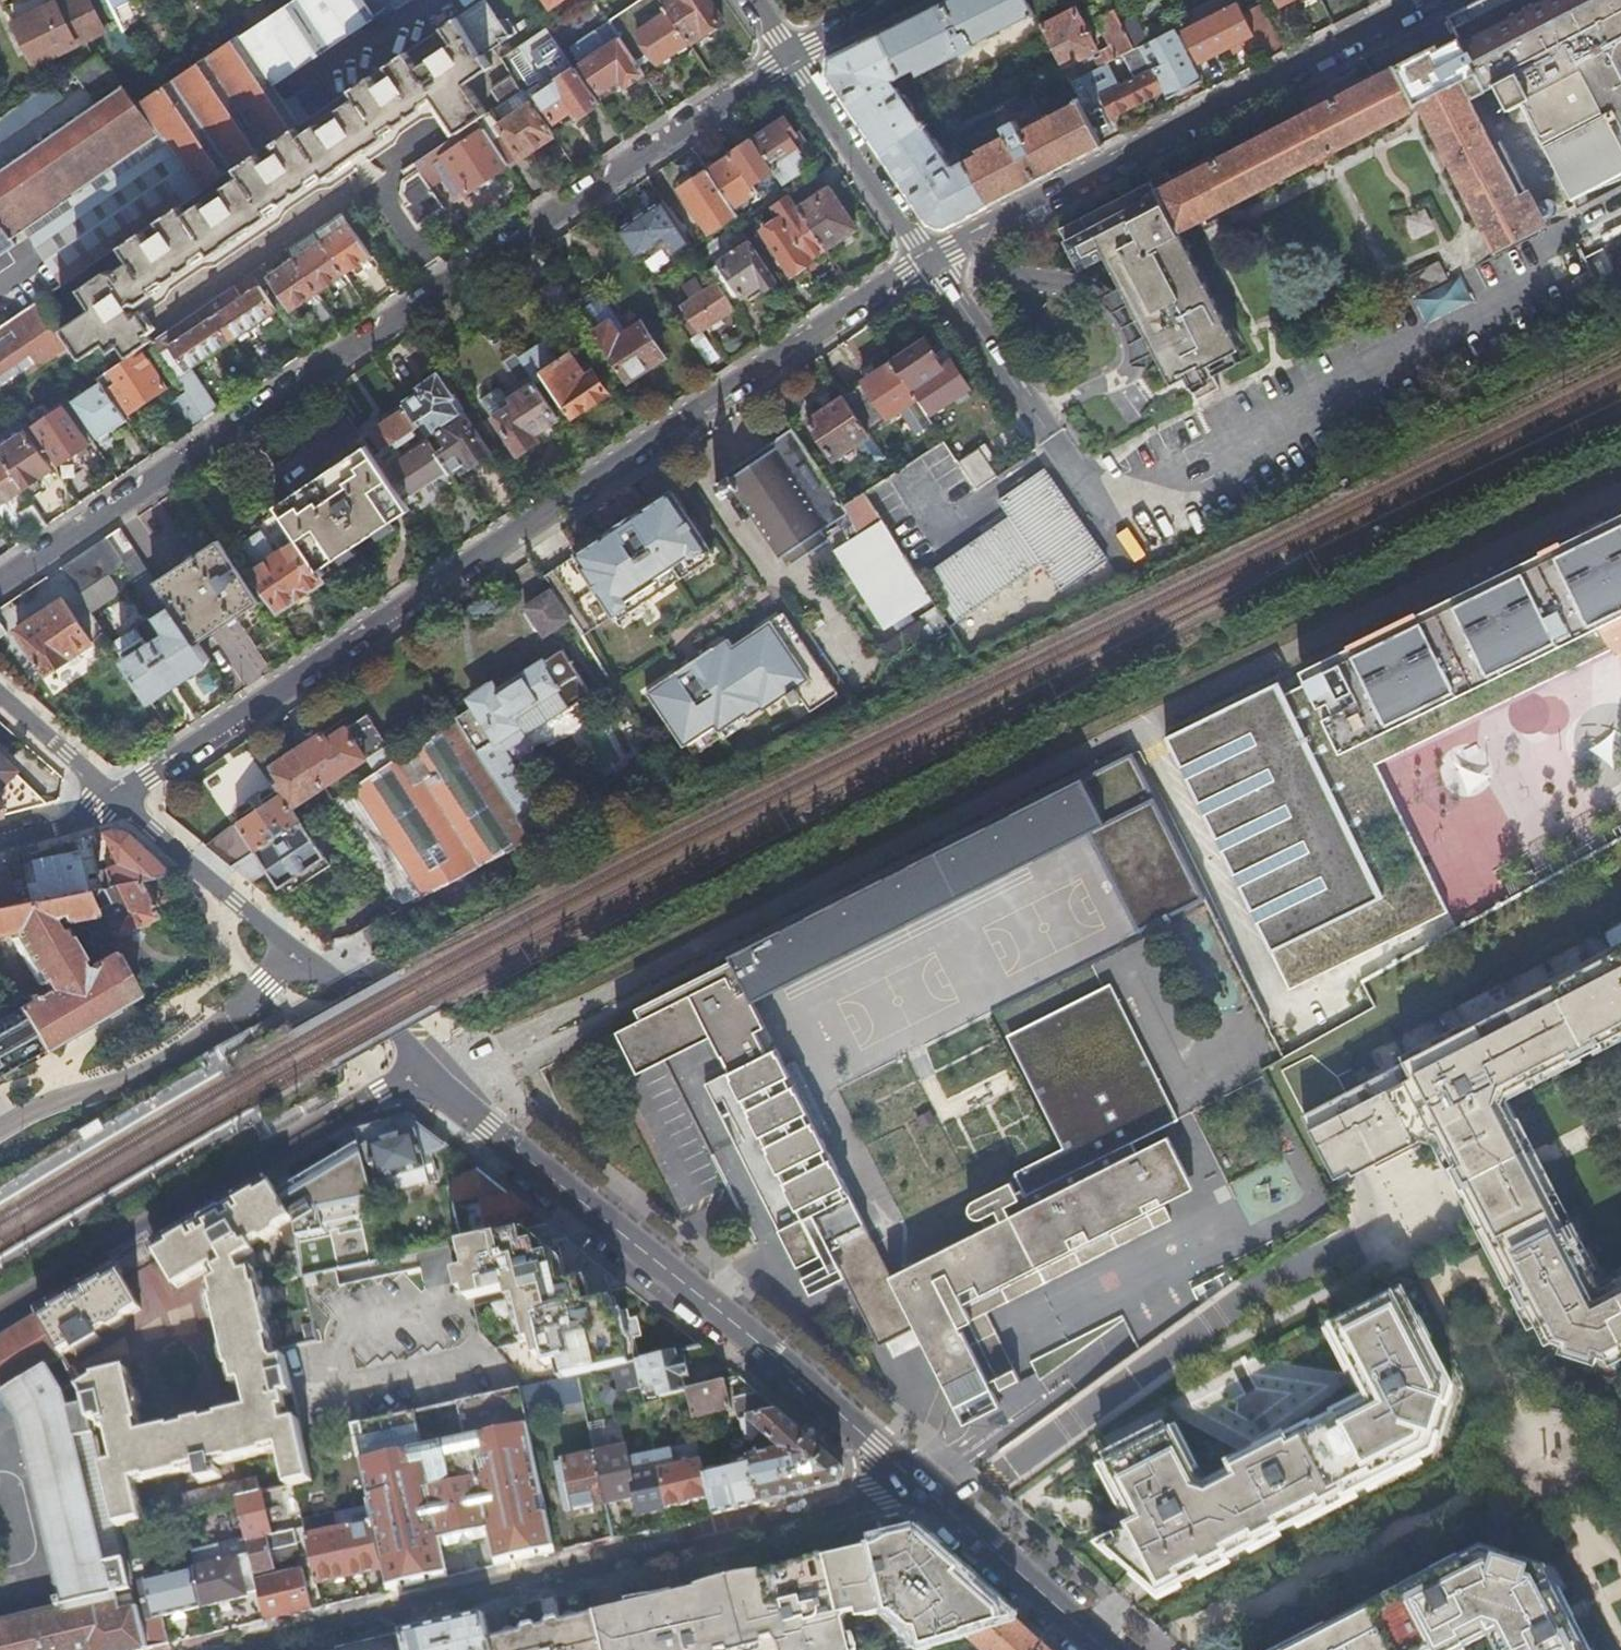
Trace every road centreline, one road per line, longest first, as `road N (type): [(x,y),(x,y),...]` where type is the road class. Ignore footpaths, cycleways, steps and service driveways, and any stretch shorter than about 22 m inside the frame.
road 1 (residential): [(421,1068),(497,1050),(1620,495)]
road 2 (residential): [(114,799),(931,261)]
road 3 (residential): [(790,53),(0,585)]
road 4 (residential): [(924,1486),(255,1649)]
road 5 (residential): [(421,1068),(924,1486)]
road 6 (residential): [(931,261),(1427,0)]
road 7 (residential): [(0,1320),(421,1068)]
road 8 (residential): [(303,952),(206,1038),(141,1075),(56,1101),(0,1132)]
road 9 (residential): [(790,53),(931,261)]
road 10 (residential): [(924,1486),(1108,1649)]
road 11 (residential): [(303,952),(114,799)]
road 12 (residential): [(931,261),(1049,437)]
road 13 (residential): [(421,1068),(400,1036),(303,952)]
road 14 (residential): [(114,799),(0,694)]
road 15 (residential): [(0,846),(55,831),(114,799)]
road 16 (residential): [(899,0),(790,53)]

